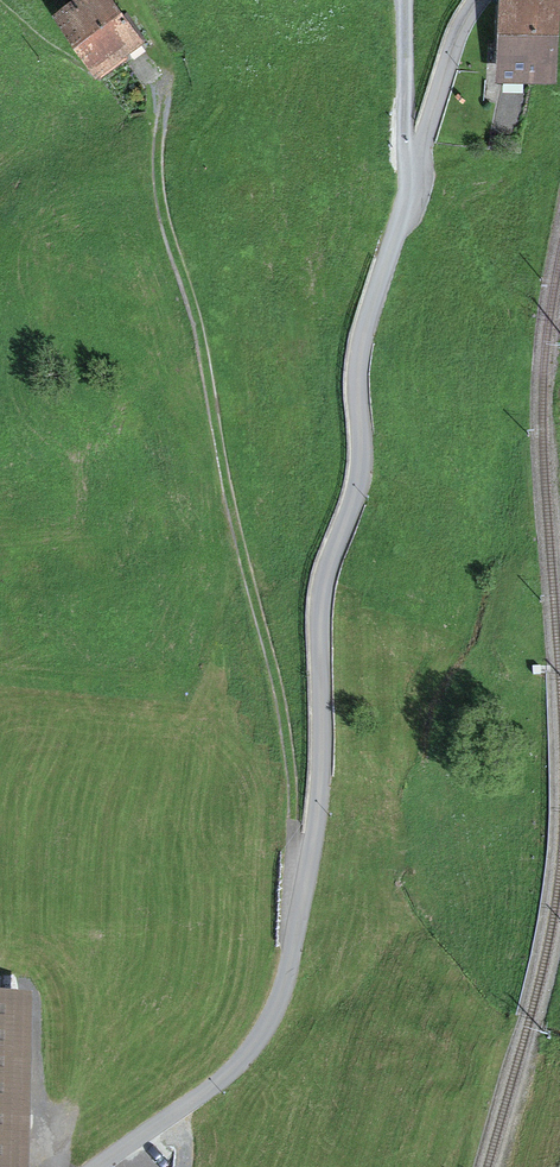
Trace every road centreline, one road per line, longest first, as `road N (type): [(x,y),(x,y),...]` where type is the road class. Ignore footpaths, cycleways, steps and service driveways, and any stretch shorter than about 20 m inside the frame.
road 1 (residential): [(100,1166),(240,1063),(282,994),(318,806),(322,595),(366,455),(359,355),(456,41),(480,0)]
road 2 (track): [(166,86),(162,203),(196,309),(233,514),(283,708),(295,846),(308,878)]

